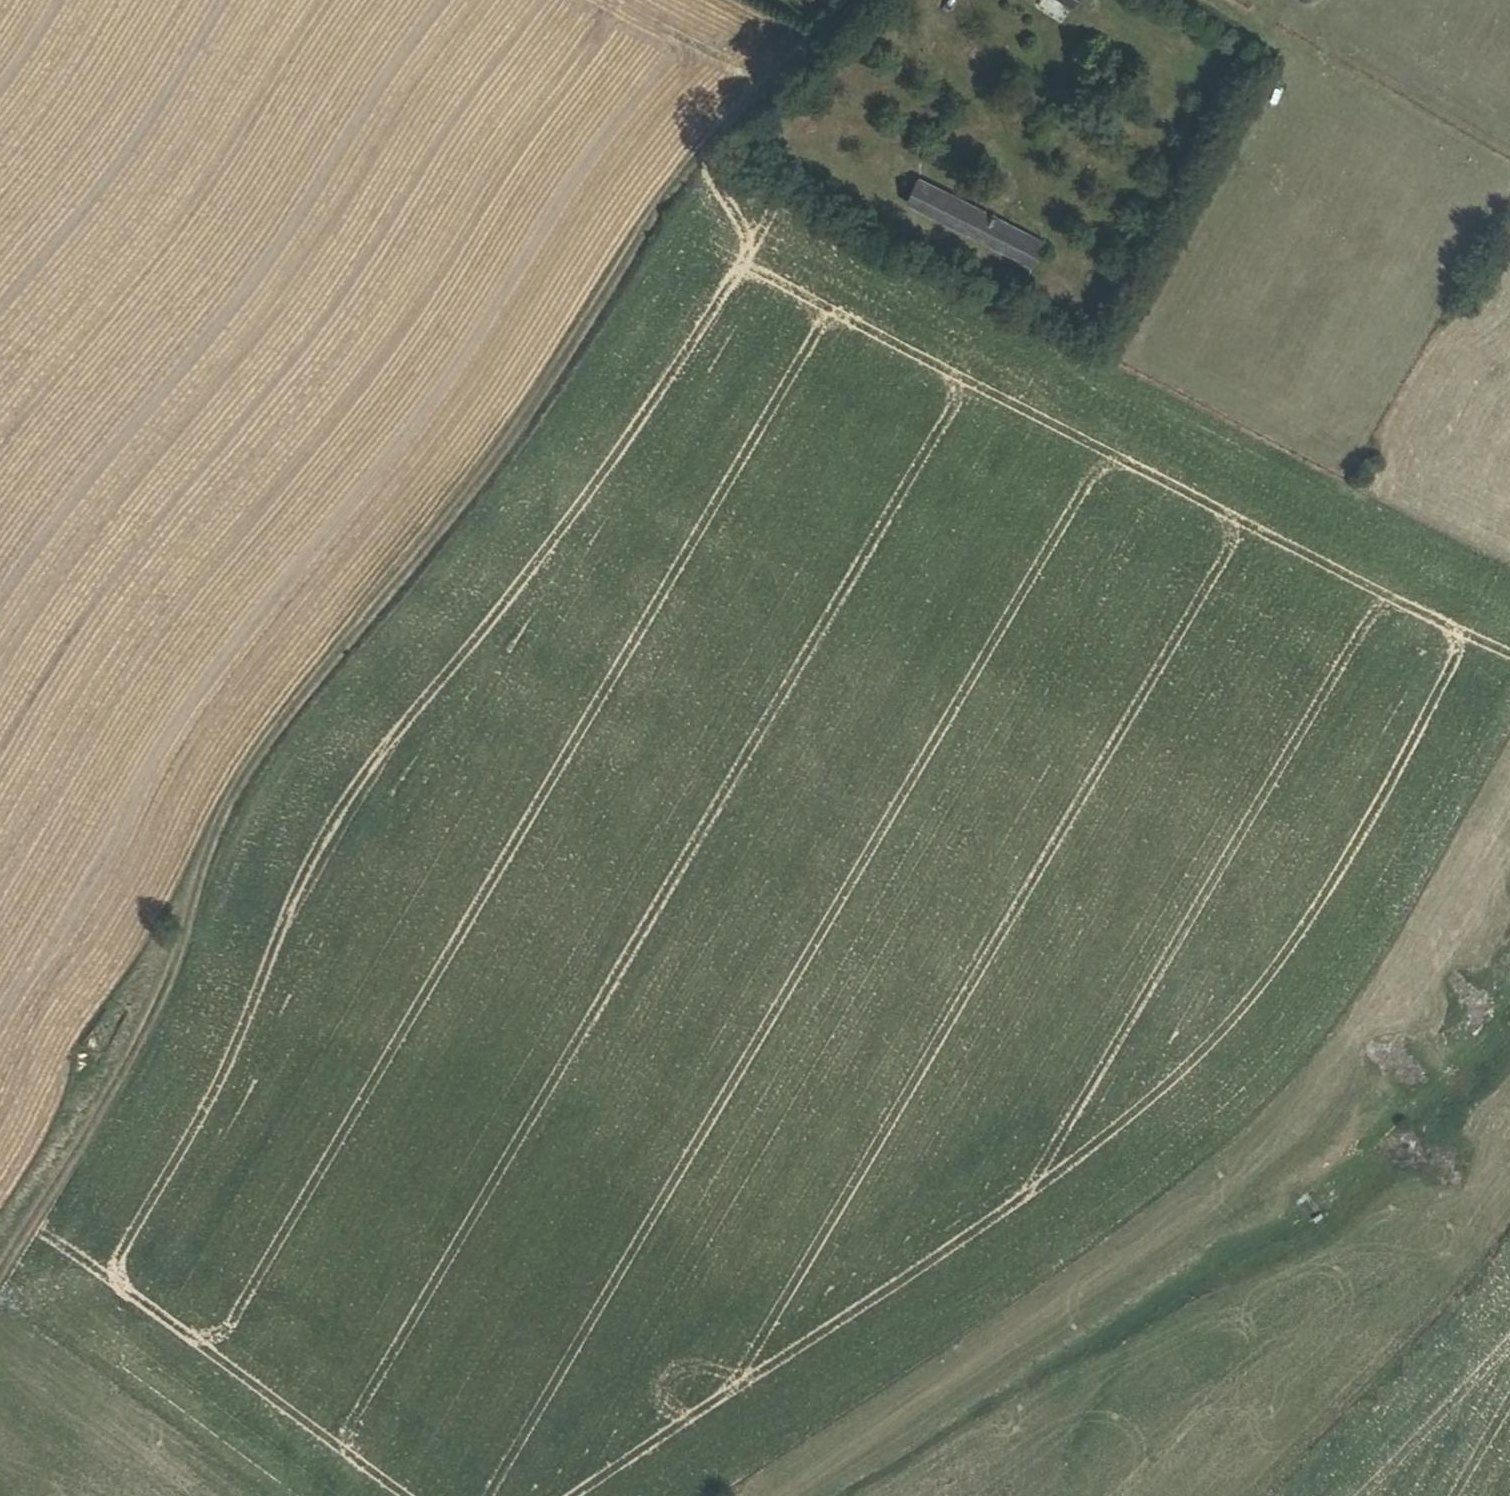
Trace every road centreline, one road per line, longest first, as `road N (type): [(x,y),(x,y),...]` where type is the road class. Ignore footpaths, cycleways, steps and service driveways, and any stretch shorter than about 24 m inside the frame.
road 1 (track): [(0,1259),(149,1011),(232,798),(530,416),(703,153),(853,0)]

